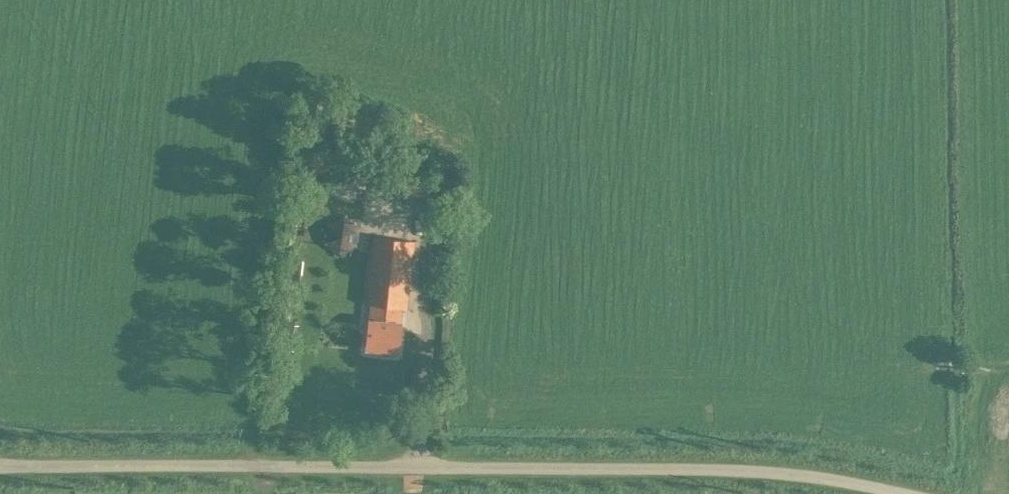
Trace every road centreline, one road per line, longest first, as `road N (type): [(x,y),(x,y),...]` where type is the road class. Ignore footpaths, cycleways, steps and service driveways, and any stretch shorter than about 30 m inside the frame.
road 1 (unclassified): [(911,493),(787,466),(0,459)]

